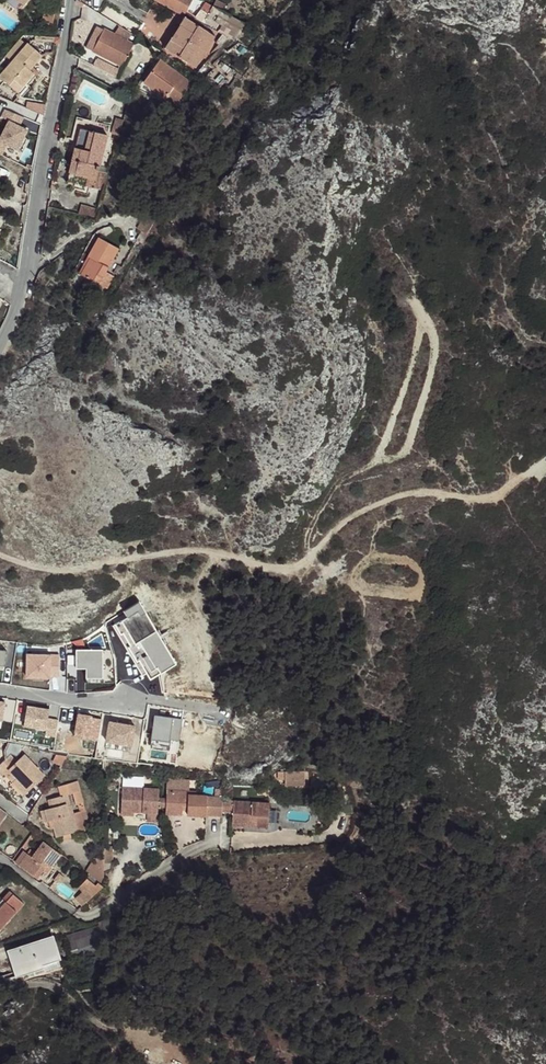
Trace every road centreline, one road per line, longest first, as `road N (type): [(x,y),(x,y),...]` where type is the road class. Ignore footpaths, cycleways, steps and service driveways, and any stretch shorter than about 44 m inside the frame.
road 1 (track): [(545,458),(501,491),(443,491),(380,506),(284,562),(189,551),(72,568),(0,550)]
road 2 (residential): [(70,0),(24,284)]

